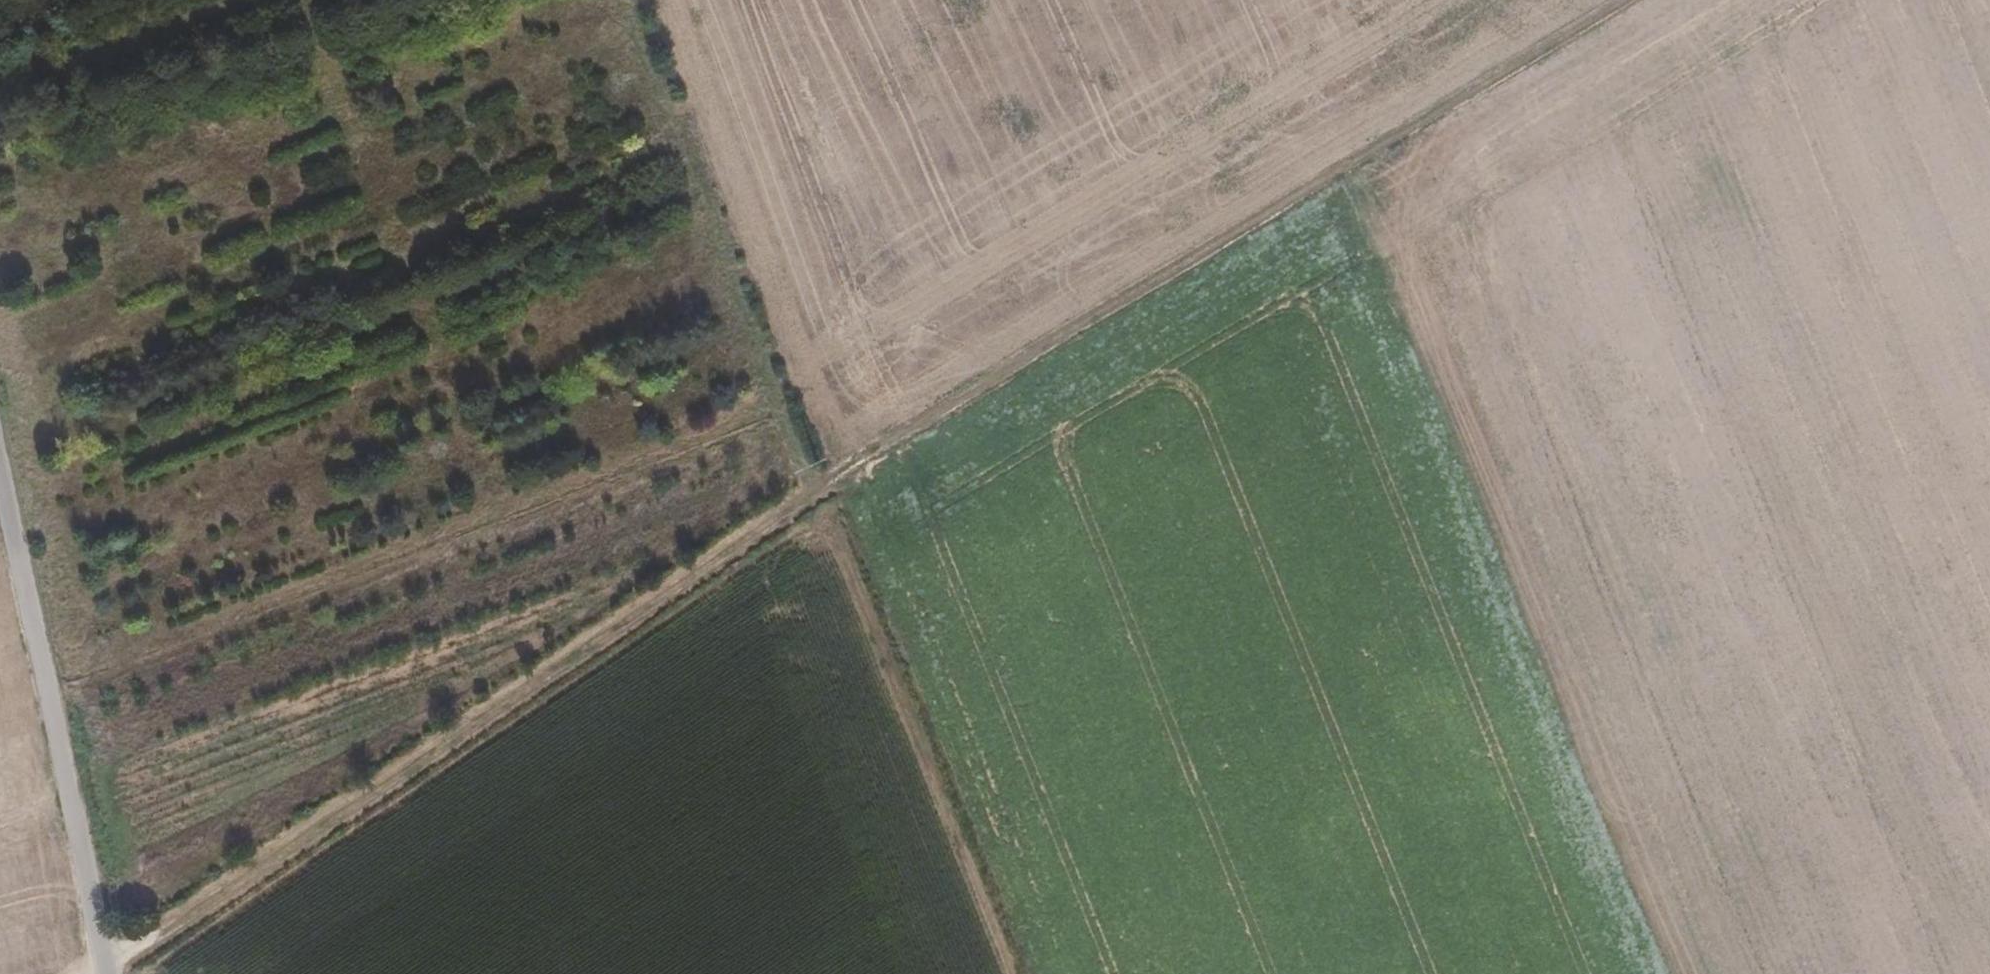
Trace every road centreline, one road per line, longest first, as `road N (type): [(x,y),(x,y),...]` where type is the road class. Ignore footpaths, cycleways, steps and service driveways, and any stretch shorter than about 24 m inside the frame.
road 1 (track): [(108,973),(520,694),(1633,0)]
road 2 (unclassified): [(0,546),(77,893),(105,973)]

